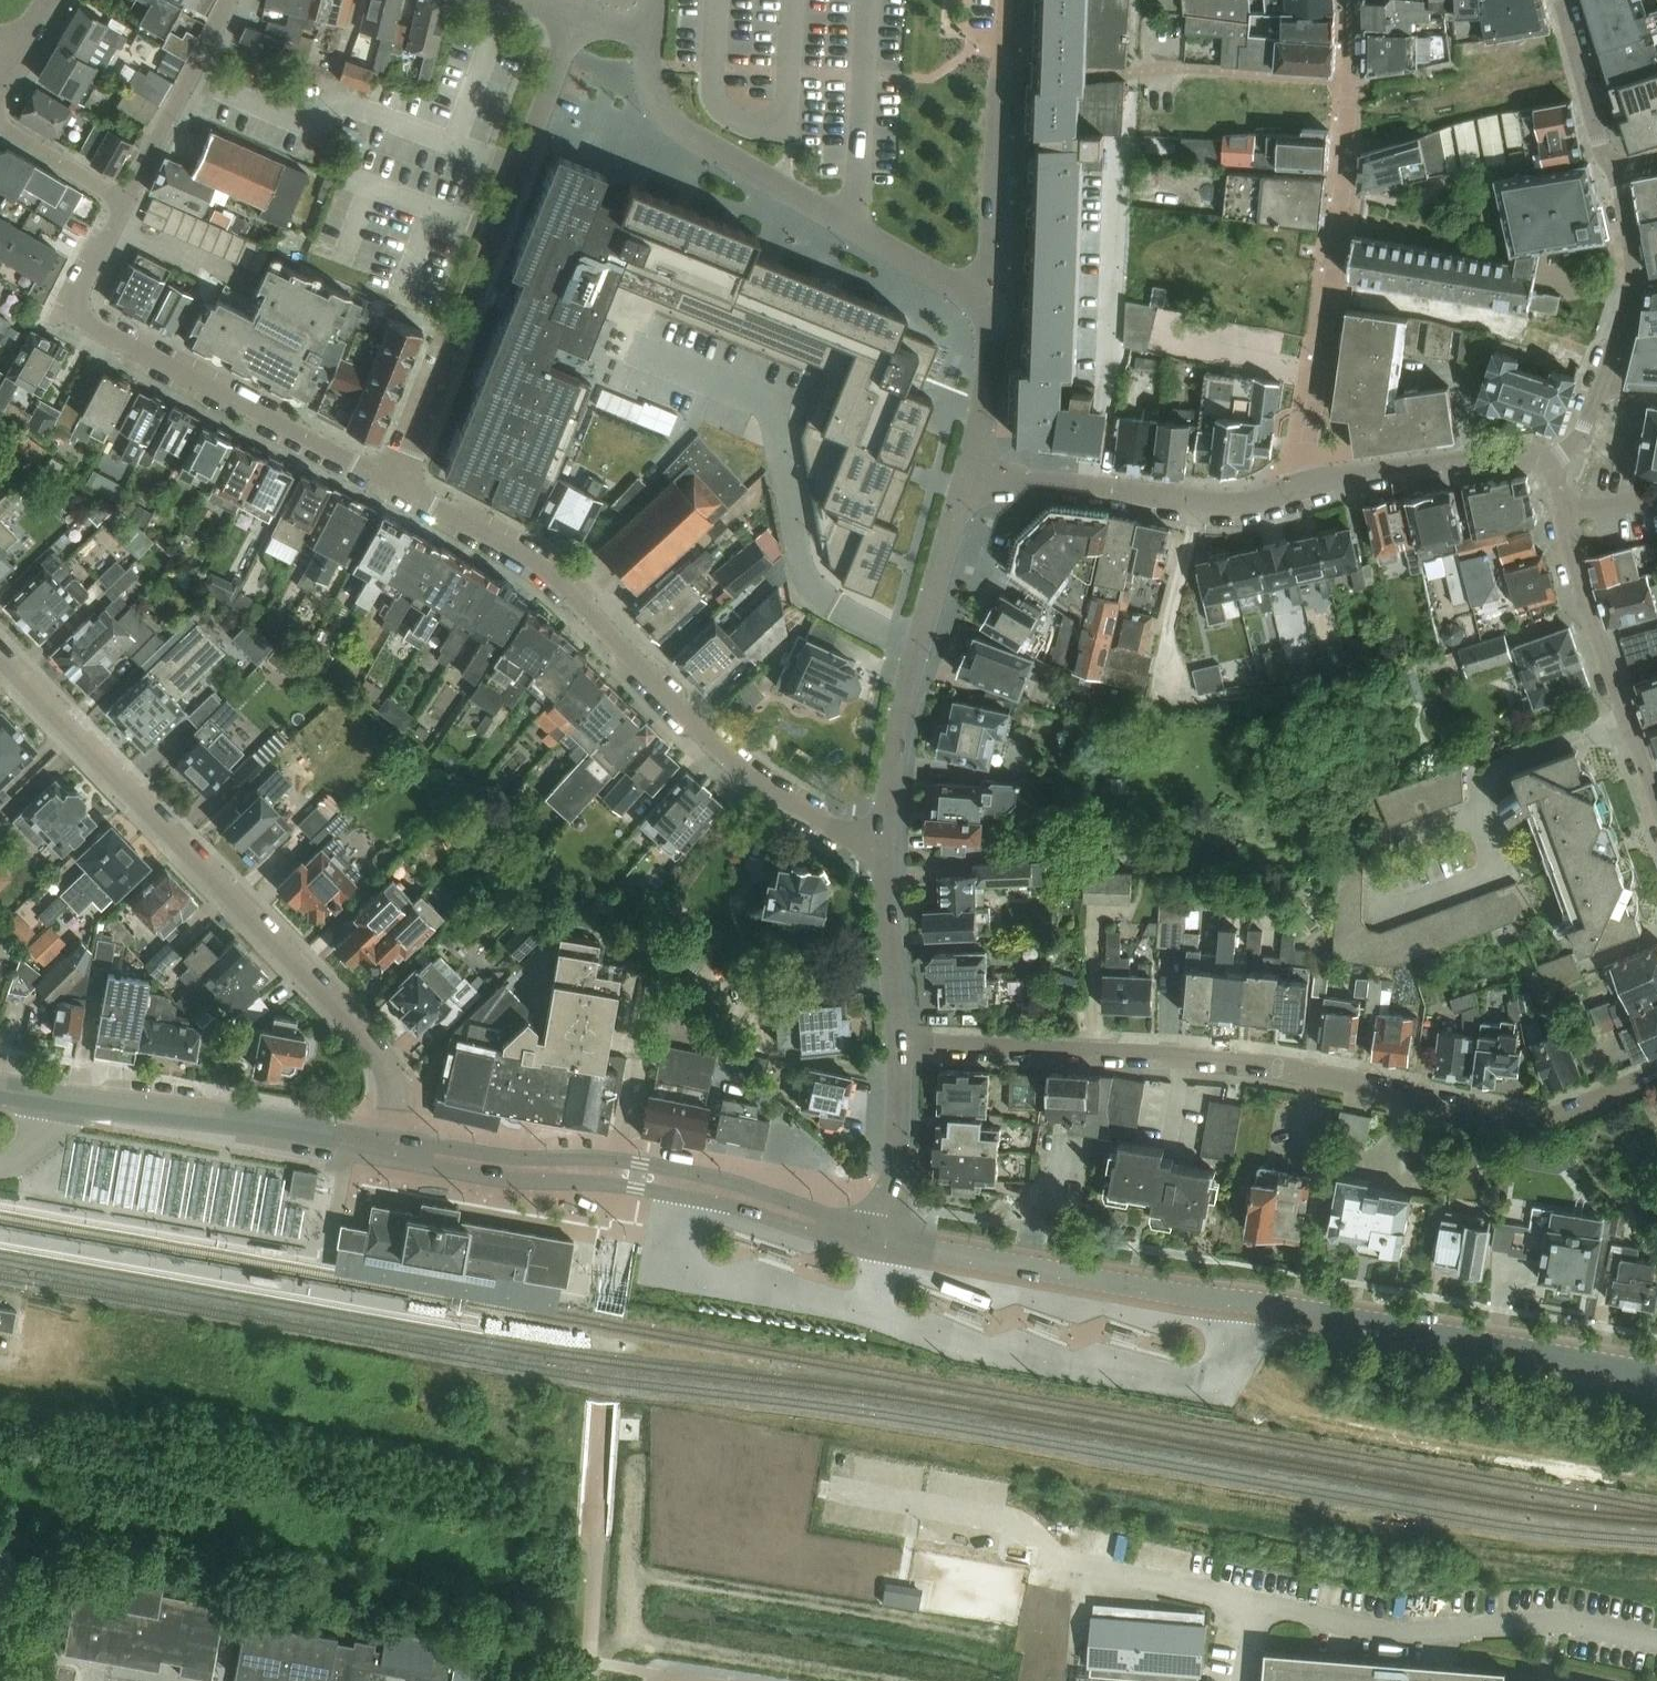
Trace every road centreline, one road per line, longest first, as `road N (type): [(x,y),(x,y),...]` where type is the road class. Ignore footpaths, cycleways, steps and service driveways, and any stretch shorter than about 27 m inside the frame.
road 1 (tertiary): [(888,1238),(1656,1377)]
road 2 (residential): [(892,1045),(1186,1059),(1541,1122),(1656,1076)]
road 3 (unclassified): [(389,1145),(395,1069),(0,657)]
road 4 (residential): [(393,485),(551,583),(715,745),(843,834),(882,843)]
road 5 (unclassified): [(1547,455),(1420,465),(1225,503),(973,463)]
road 6 (residential): [(980,298),(700,142),(655,87),(649,30),(574,18)]
road 7 (residential): [(393,485),(574,18)]
road 8 (residential): [(393,485),(80,319),(73,295),(125,197)]
road 9 (tertiary): [(846,1228),(827,1214),(733,1182),(628,1161),(389,1145)]
road 10 (tertiary): [(389,1145),(420,1165),(597,1181),(819,1231),(846,1228)]
road 11 (tertiary): [(389,1145),(0,1089)]
road 12 (residential): [(882,843),(898,699),(973,463)]
road 13 (residential): [(1656,802),(1587,610),(1547,455)]
road 14 (residential): [(1547,455),(1570,444),(1591,414),(1629,287),(1629,237),(1614,165)]
road 15 (residential): [(980,298),(994,249),(1012,0)]
road 16 (residential): [(125,197),(227,0)]
road 17 (residential): [(892,1045),(882,843)]
road 18 (residential): [(888,1238),(892,1045)]
road 19 (residential): [(1614,165),(1573,0)]
road 20 (residential): [(973,463),(992,344),(980,298)]
road 21 (residential): [(125,197),(0,125)]

